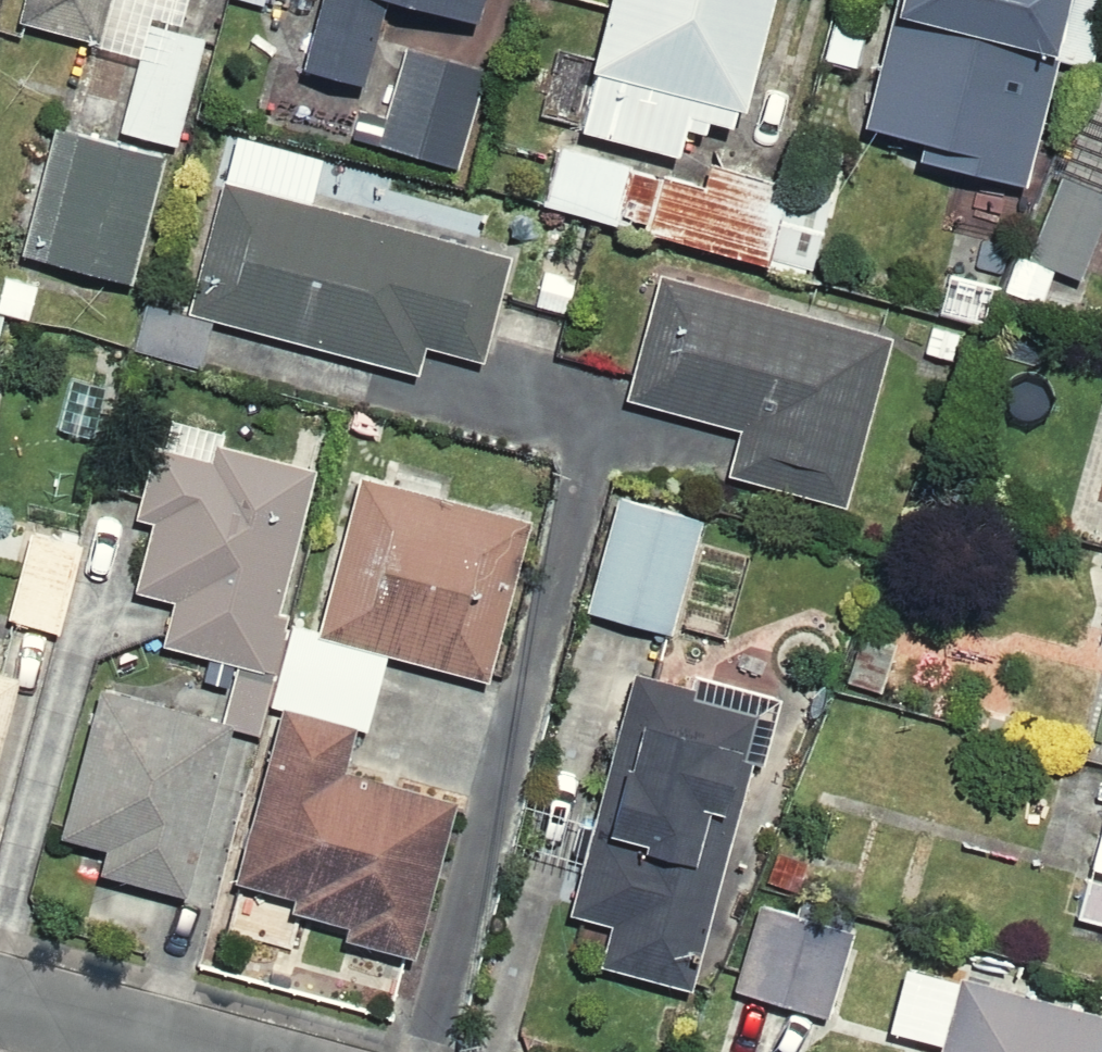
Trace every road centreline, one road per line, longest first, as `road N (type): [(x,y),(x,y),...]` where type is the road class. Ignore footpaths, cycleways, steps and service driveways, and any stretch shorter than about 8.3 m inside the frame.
road 1 (residential): [(166,1051),(0,1010)]

